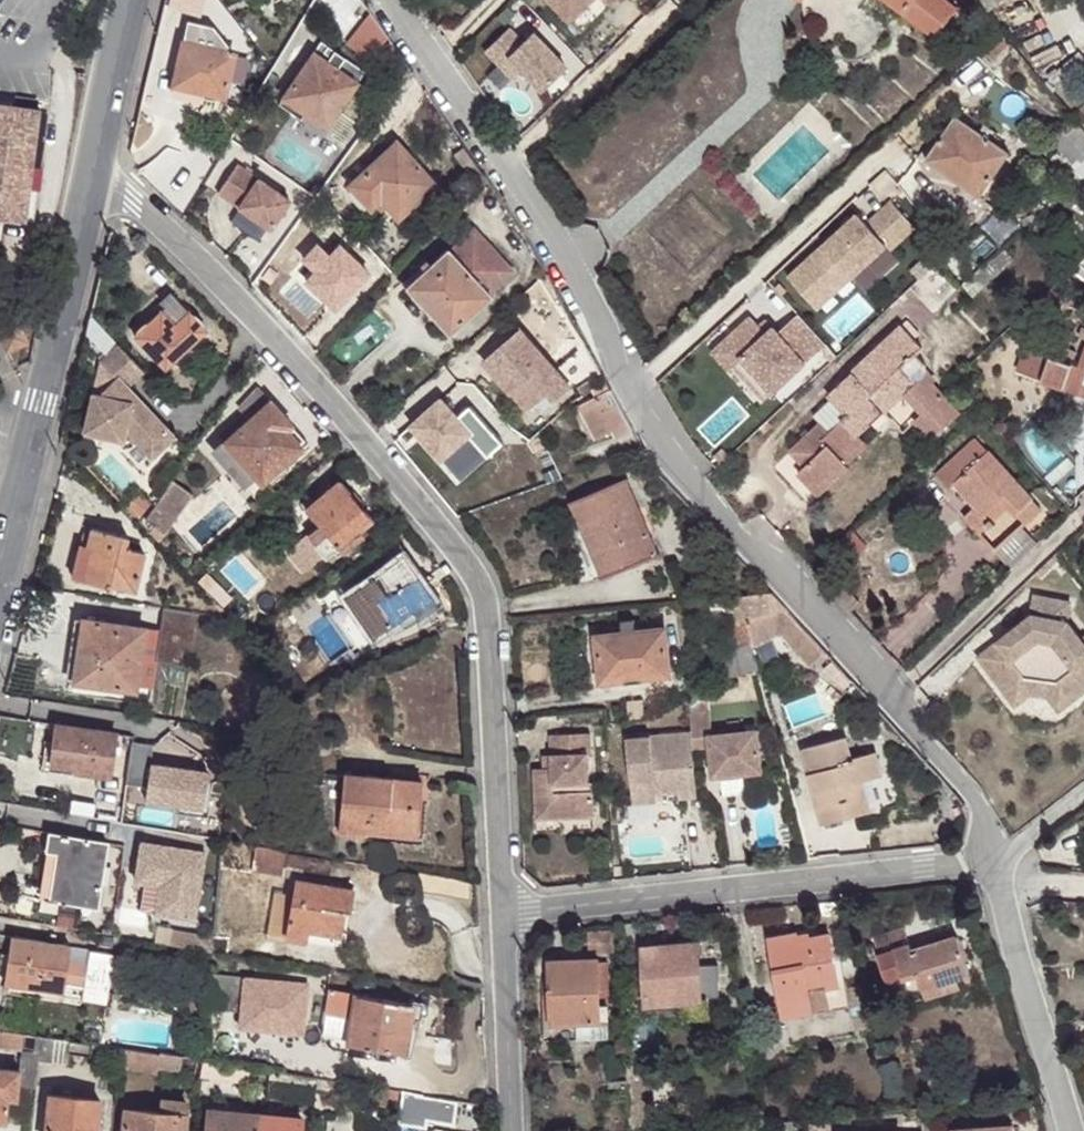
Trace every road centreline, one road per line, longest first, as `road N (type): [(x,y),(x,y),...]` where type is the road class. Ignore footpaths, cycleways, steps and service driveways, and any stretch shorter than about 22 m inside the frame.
road 1 (residential): [(386,0),(580,275),(627,399),(660,448),(960,783),(984,815),(995,868)]
road 2 (residential): [(500,909),(488,611),(469,573),(220,280),(92,167)]
road 3 (residential): [(500,909),(964,863),(995,868)]
road 4 (residential): [(0,574),(92,167)]
road 5 (residential): [(995,868),(1068,1130)]
road 6 (residential): [(508,1130),(500,909)]
road 7 (residential): [(92,167),(132,0)]

